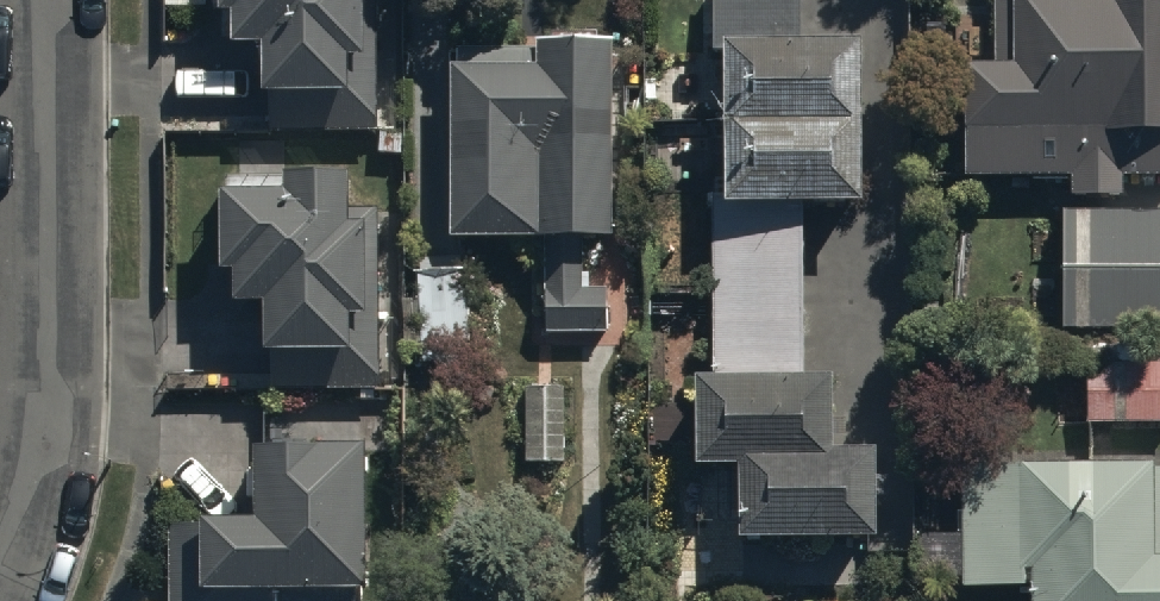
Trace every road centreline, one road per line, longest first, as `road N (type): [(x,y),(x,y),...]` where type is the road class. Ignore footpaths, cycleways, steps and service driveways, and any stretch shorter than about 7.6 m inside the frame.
road 1 (residential): [(49,0),(50,443),(0,591)]

